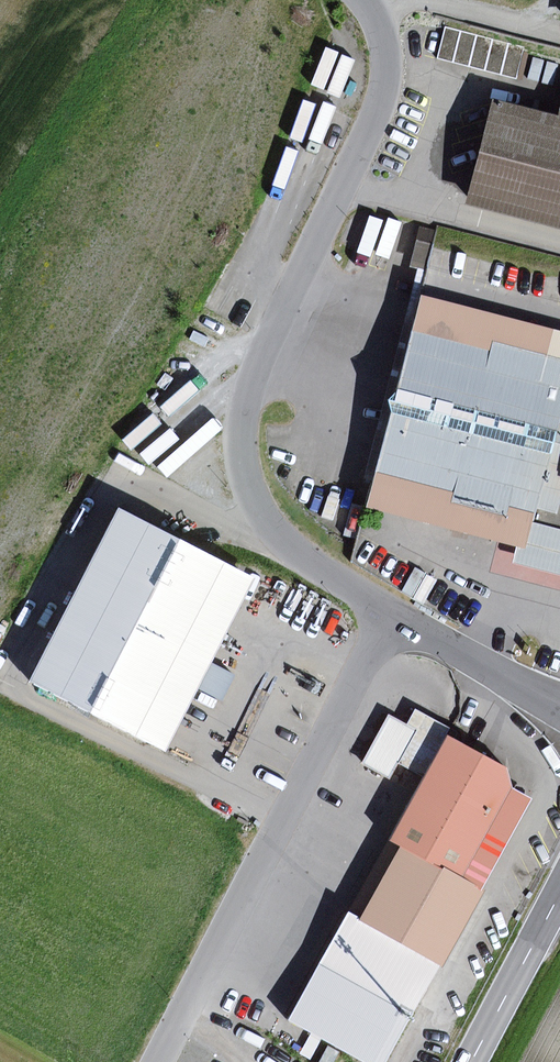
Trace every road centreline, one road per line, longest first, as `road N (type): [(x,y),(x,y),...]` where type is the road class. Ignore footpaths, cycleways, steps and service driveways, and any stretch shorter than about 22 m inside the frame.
road 1 (unclassified): [(389,613),(306,559),(270,524),(251,492),(242,448),(251,378),(381,96),(384,51),(364,0)]
road 2 (unclassified): [(157,1061),(389,613)]
road 3 (unclassified): [(559,710),(389,613)]
road 4 (primary): [(472,1061),(559,895)]

